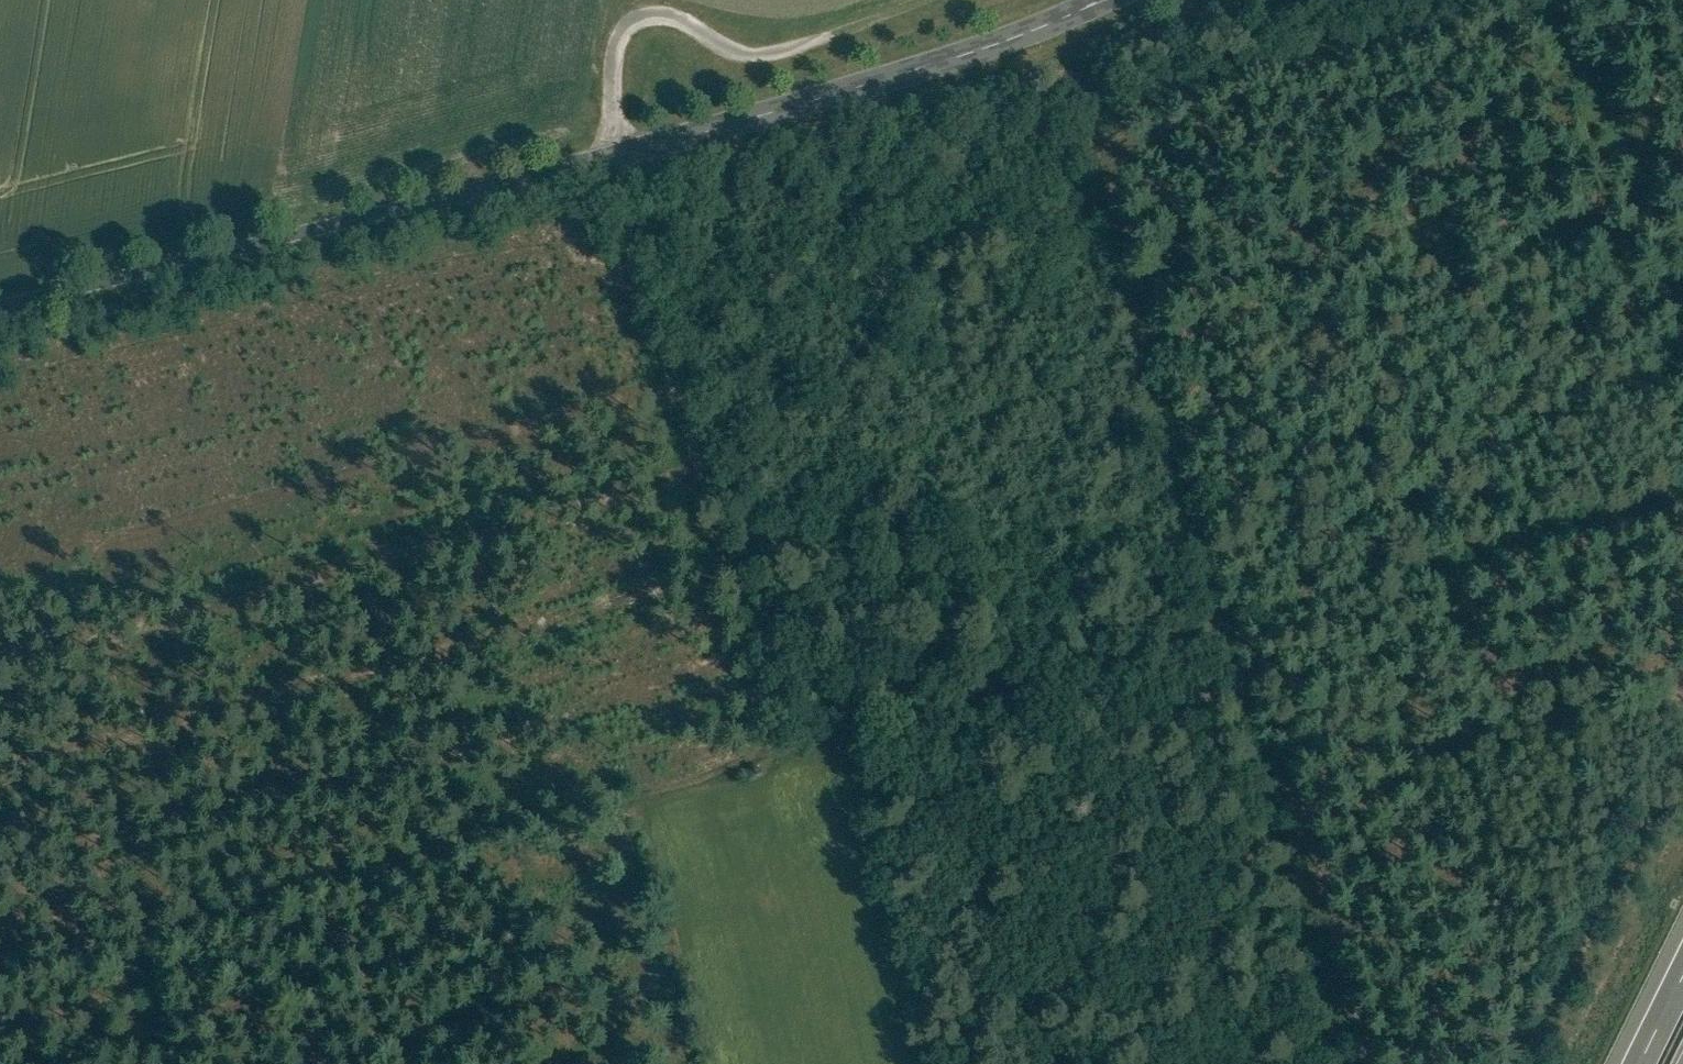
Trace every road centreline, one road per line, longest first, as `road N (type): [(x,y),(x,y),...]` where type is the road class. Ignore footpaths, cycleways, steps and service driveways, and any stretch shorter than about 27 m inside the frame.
road 1 (tertiary): [(1103,0),(820,98),(619,155),(0,306)]
road 2 (track): [(715,461),(619,155),(621,40),(637,20),(662,12),(770,53),(921,0)]

